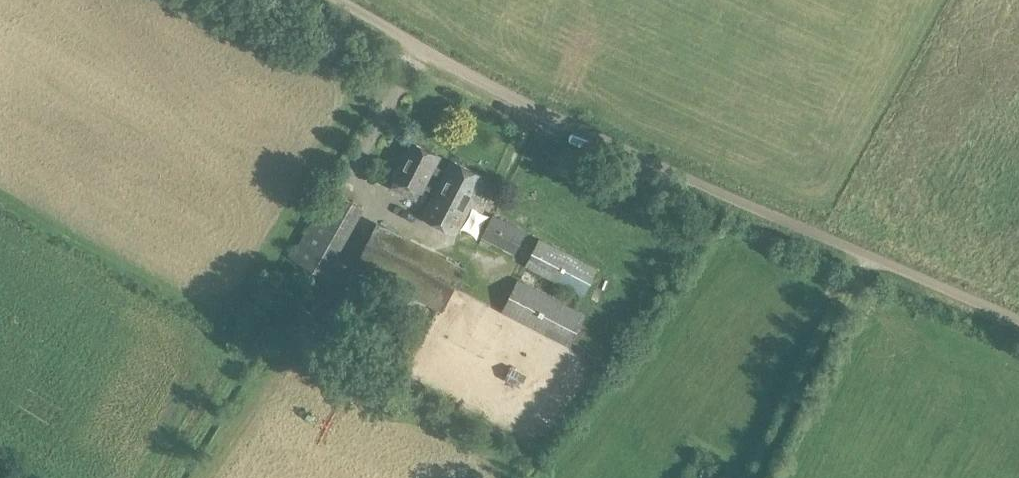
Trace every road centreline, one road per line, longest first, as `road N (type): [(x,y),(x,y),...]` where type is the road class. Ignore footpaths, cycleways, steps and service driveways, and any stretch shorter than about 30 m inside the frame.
road 1 (track): [(1018,319),(544,119),(327,0)]
road 2 (track): [(757,477),(868,257)]

